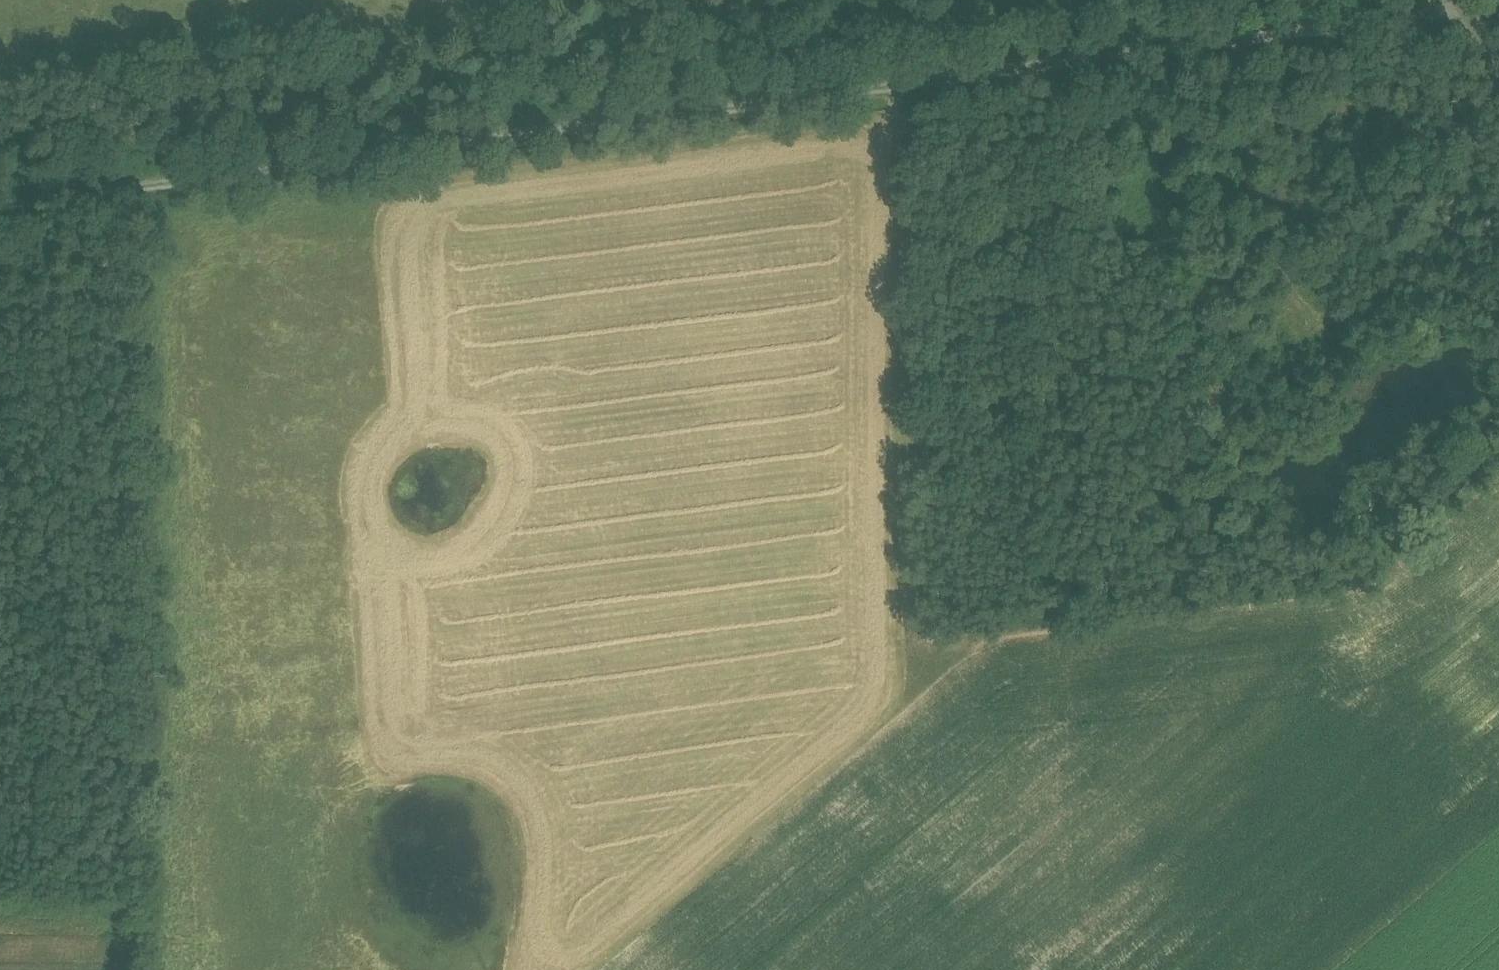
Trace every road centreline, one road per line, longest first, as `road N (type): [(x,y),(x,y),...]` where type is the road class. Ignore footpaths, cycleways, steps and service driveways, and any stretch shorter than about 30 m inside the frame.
road 1 (track): [(1456,11),(0,206)]

